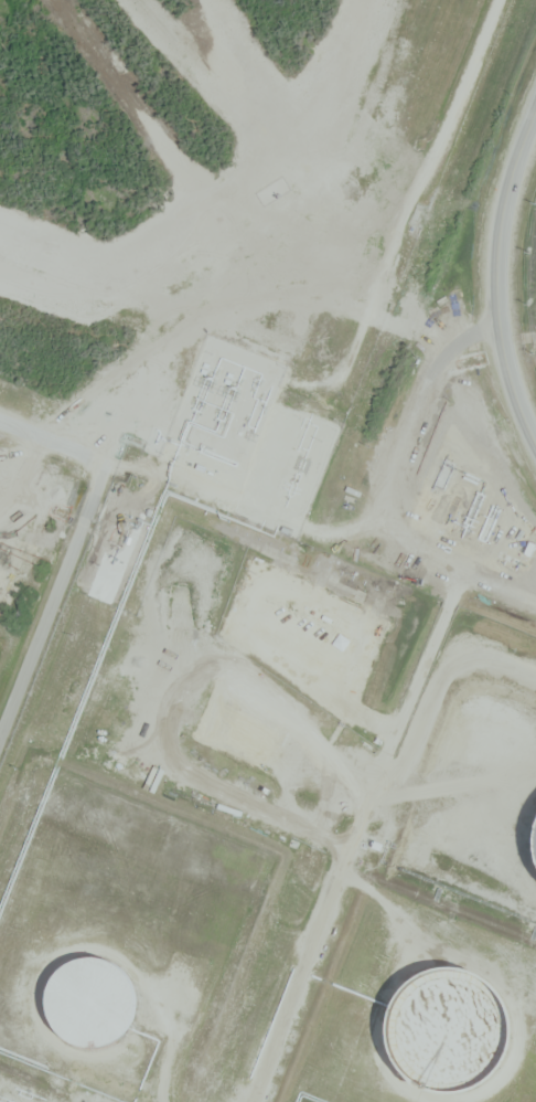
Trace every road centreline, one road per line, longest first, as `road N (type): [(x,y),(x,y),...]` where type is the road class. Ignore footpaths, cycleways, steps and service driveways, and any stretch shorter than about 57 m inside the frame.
road 1 (tertiary): [(535,112),(494,276),(499,354),(535,450)]
road 2 (residential): [(105,462),(0,728)]

